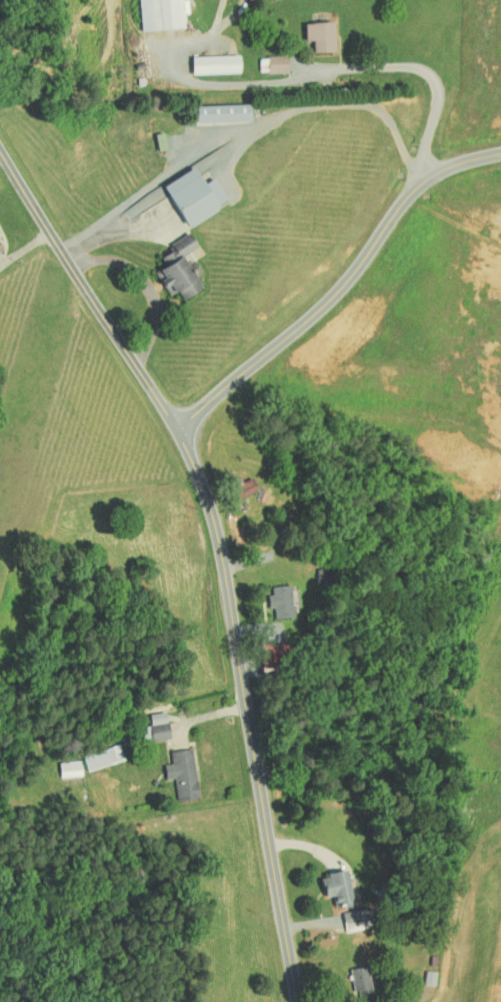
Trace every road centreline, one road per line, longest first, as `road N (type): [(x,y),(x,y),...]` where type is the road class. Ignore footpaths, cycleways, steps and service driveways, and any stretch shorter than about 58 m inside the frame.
road 1 (tertiary): [(302,1001),(231,581),(205,479),(178,427)]
road 2 (tertiary): [(178,427),(324,306),(427,179),(500,154)]
road 3 (tertiary): [(178,427),(0,144)]

